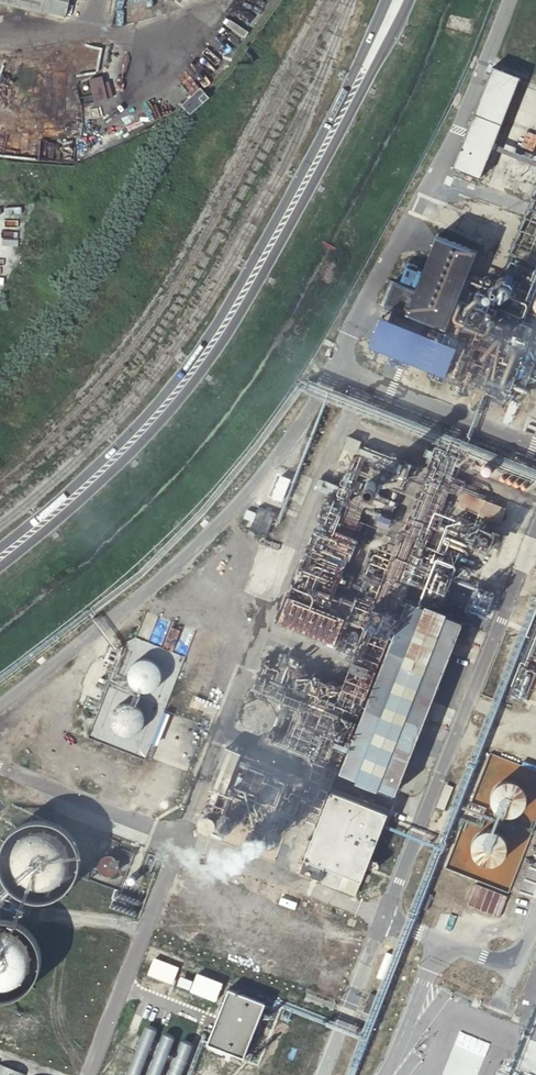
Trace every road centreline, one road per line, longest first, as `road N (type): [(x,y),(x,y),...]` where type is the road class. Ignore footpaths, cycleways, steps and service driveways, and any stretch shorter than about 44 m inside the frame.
road 1 (secondary): [(391,0),(307,181),(242,299),(164,415),(0,558)]

